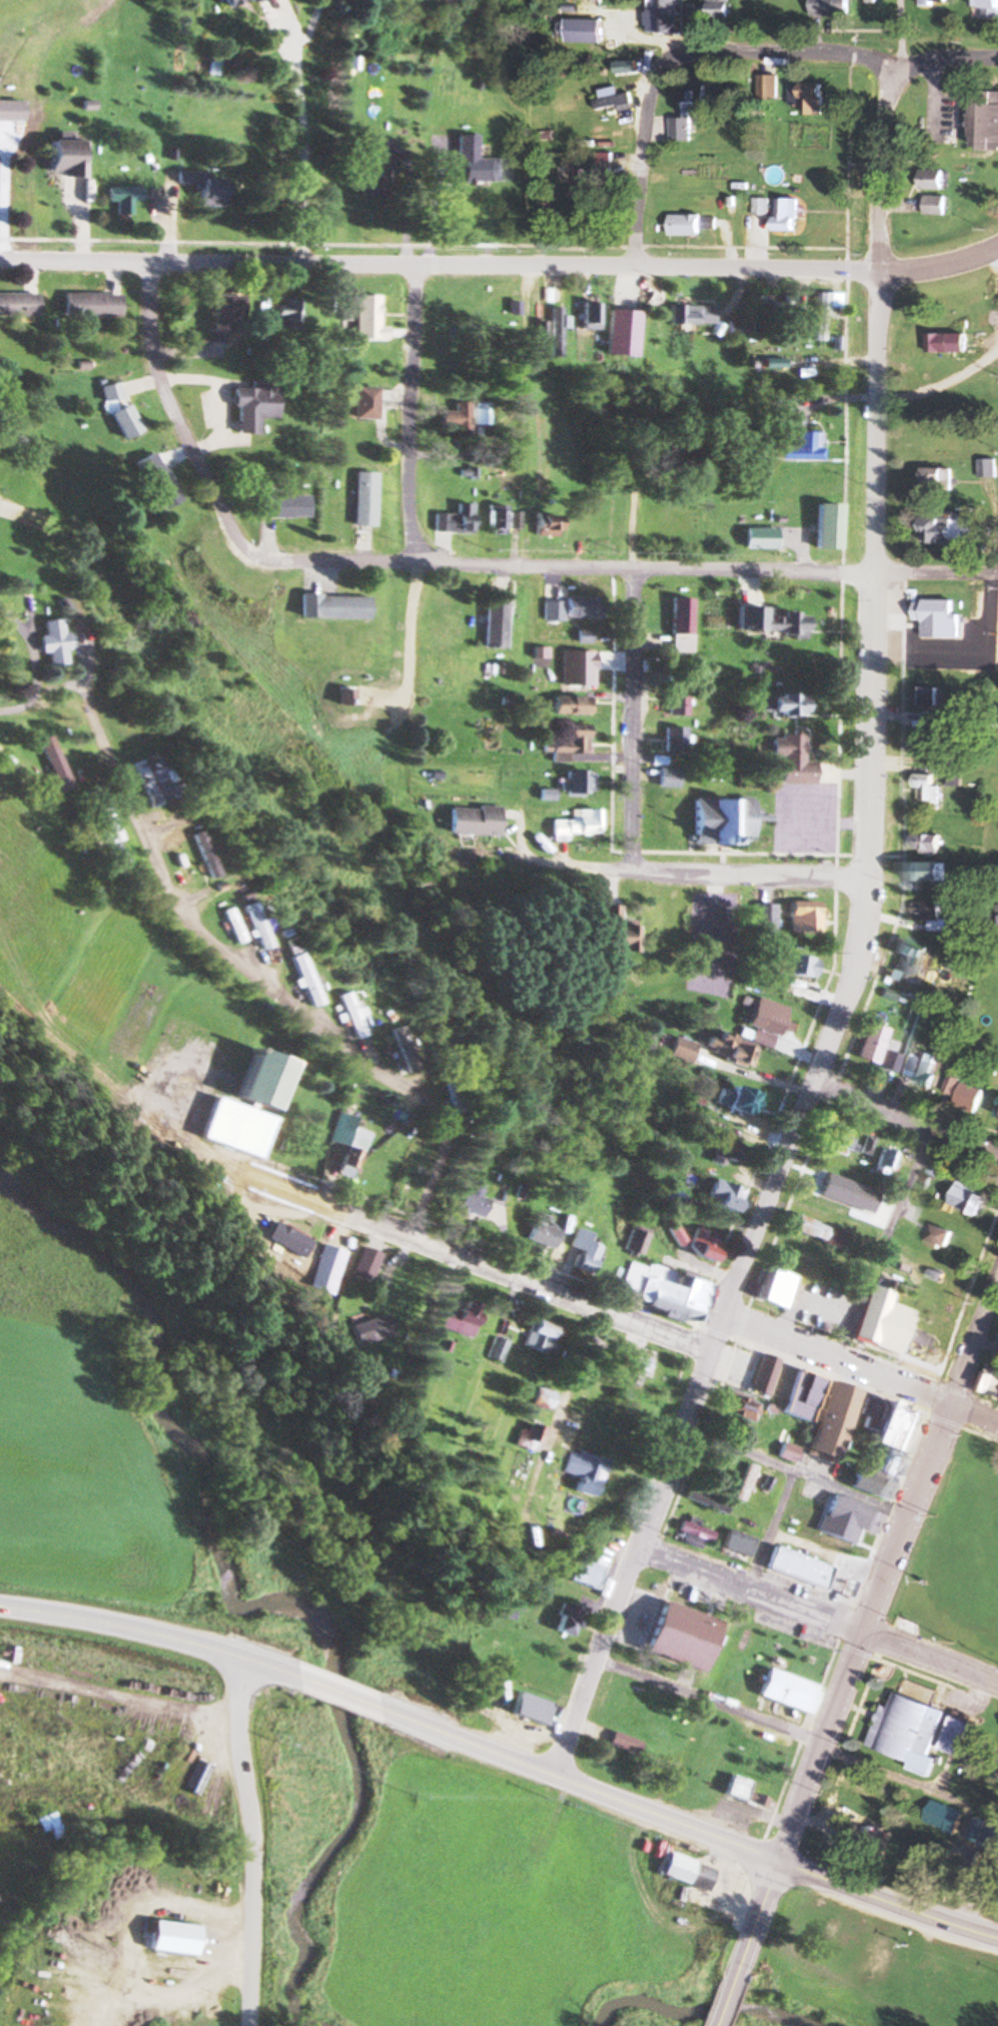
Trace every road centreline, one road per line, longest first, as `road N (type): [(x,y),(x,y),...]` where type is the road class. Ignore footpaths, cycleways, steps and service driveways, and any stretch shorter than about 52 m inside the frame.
road 1 (residential): [(554,1769),(801,1125),(858,954),(880,458),(882,189),(893,70)]
road 2 (residential): [(997,580),(260,566),(235,547),(166,403),(150,330),(147,262)]
road 3 (residential): [(997,256),(946,270),(882,271),(0,261)]
road 4 (residential): [(0,715),(82,704),(164,896),(217,949),(436,1127),(434,1171),(408,1237)]
road 5 (residential): [(780,1852),(997,1289)]
road 6 (residential): [(712,1357),(492,1267),(229,1174)]
road 7 (primary): [(780,1852),(378,1702)]
road 8 (residential): [(997,1683),(641,1549)]
road 9 (residential): [(251,2025),(254,1844),(233,1723),(245,1652)]
road 10 (residential): [(654,103),(680,59),(810,50),(893,70),(997,59)]
road 11 (residential): [(866,878),(518,862)]
road 12 (residential): [(422,571),(408,495),(415,265)]
road 13 (primary): [(296,1671),(88,1611),(0,1598)]
road 14 (residential): [(630,870),(636,574)]
road 15 (residential): [(954,1407),(725,1321)]
road 16 (residential): [(187,919),(0,766)]
road 17 (primary): [(997,1931),(780,1852)]
road 18 (residential): [(997,1160),(815,1086)]
road 19 (primary): [(714,2025),(780,1852)]
road 20 (residential): [(603,1312),(549,1473)]
road 21 (residential): [(639,269),(654,103)]

